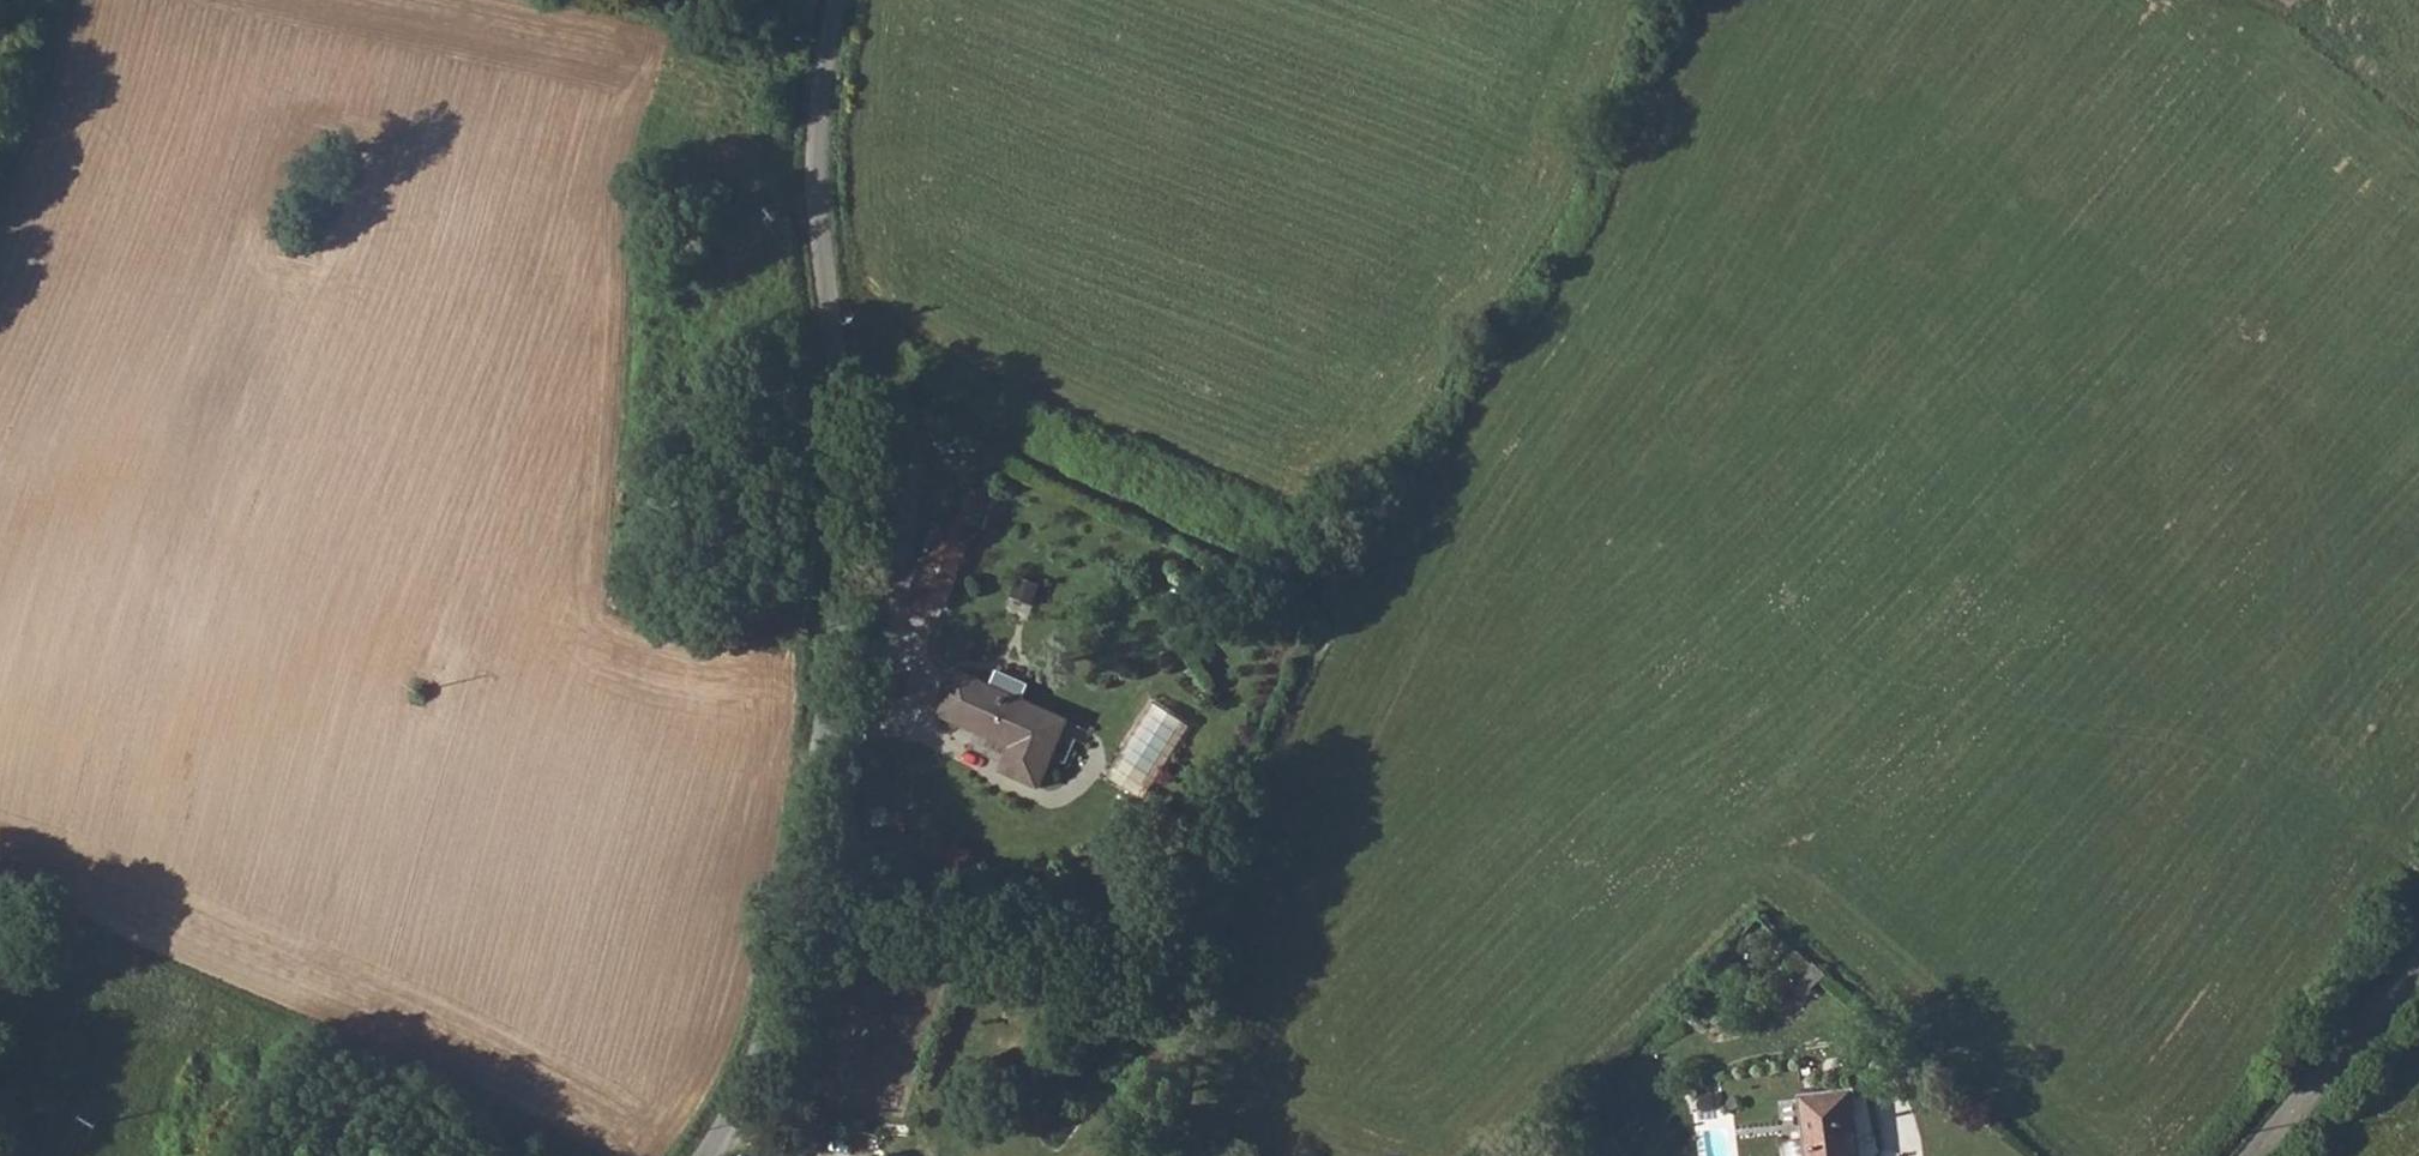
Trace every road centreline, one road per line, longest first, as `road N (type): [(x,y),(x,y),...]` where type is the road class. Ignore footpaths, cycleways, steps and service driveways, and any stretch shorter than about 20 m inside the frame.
road 1 (unclassified): [(712,1155),(776,1047),(820,882),(844,615),(817,137),(839,0)]
road 2 (tertiary): [(2256,1155),(2418,968)]

